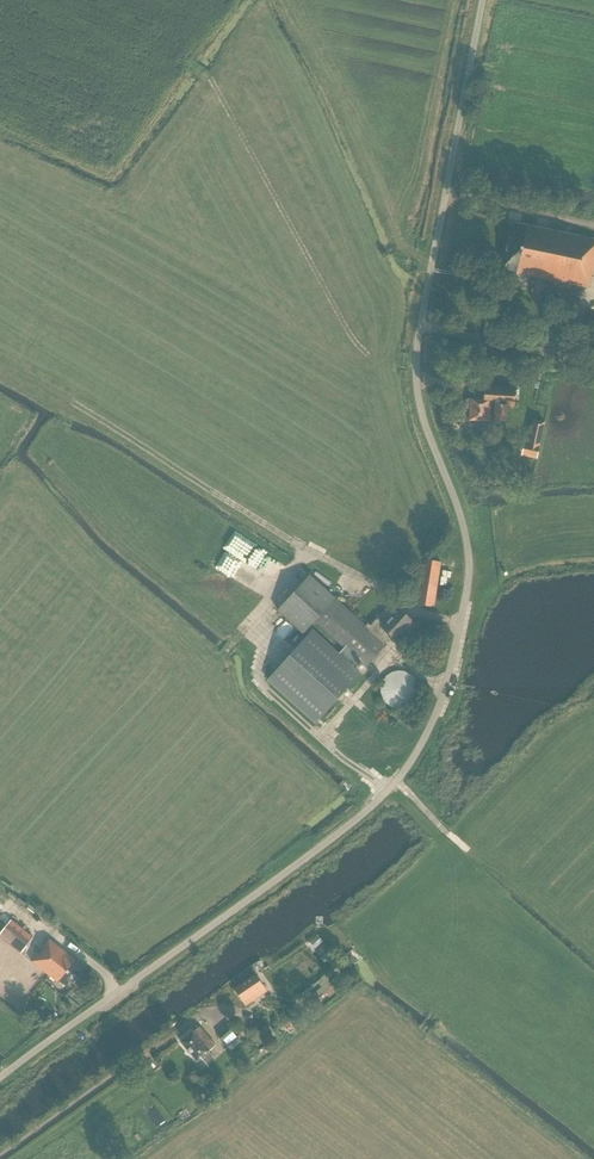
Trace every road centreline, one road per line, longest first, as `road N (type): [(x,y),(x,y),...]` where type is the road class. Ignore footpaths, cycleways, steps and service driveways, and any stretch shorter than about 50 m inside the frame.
road 1 (unclassified): [(0,1077),(345,827),(398,779),(434,717),(466,593),(467,546),(423,420),(417,352),(483,0)]

